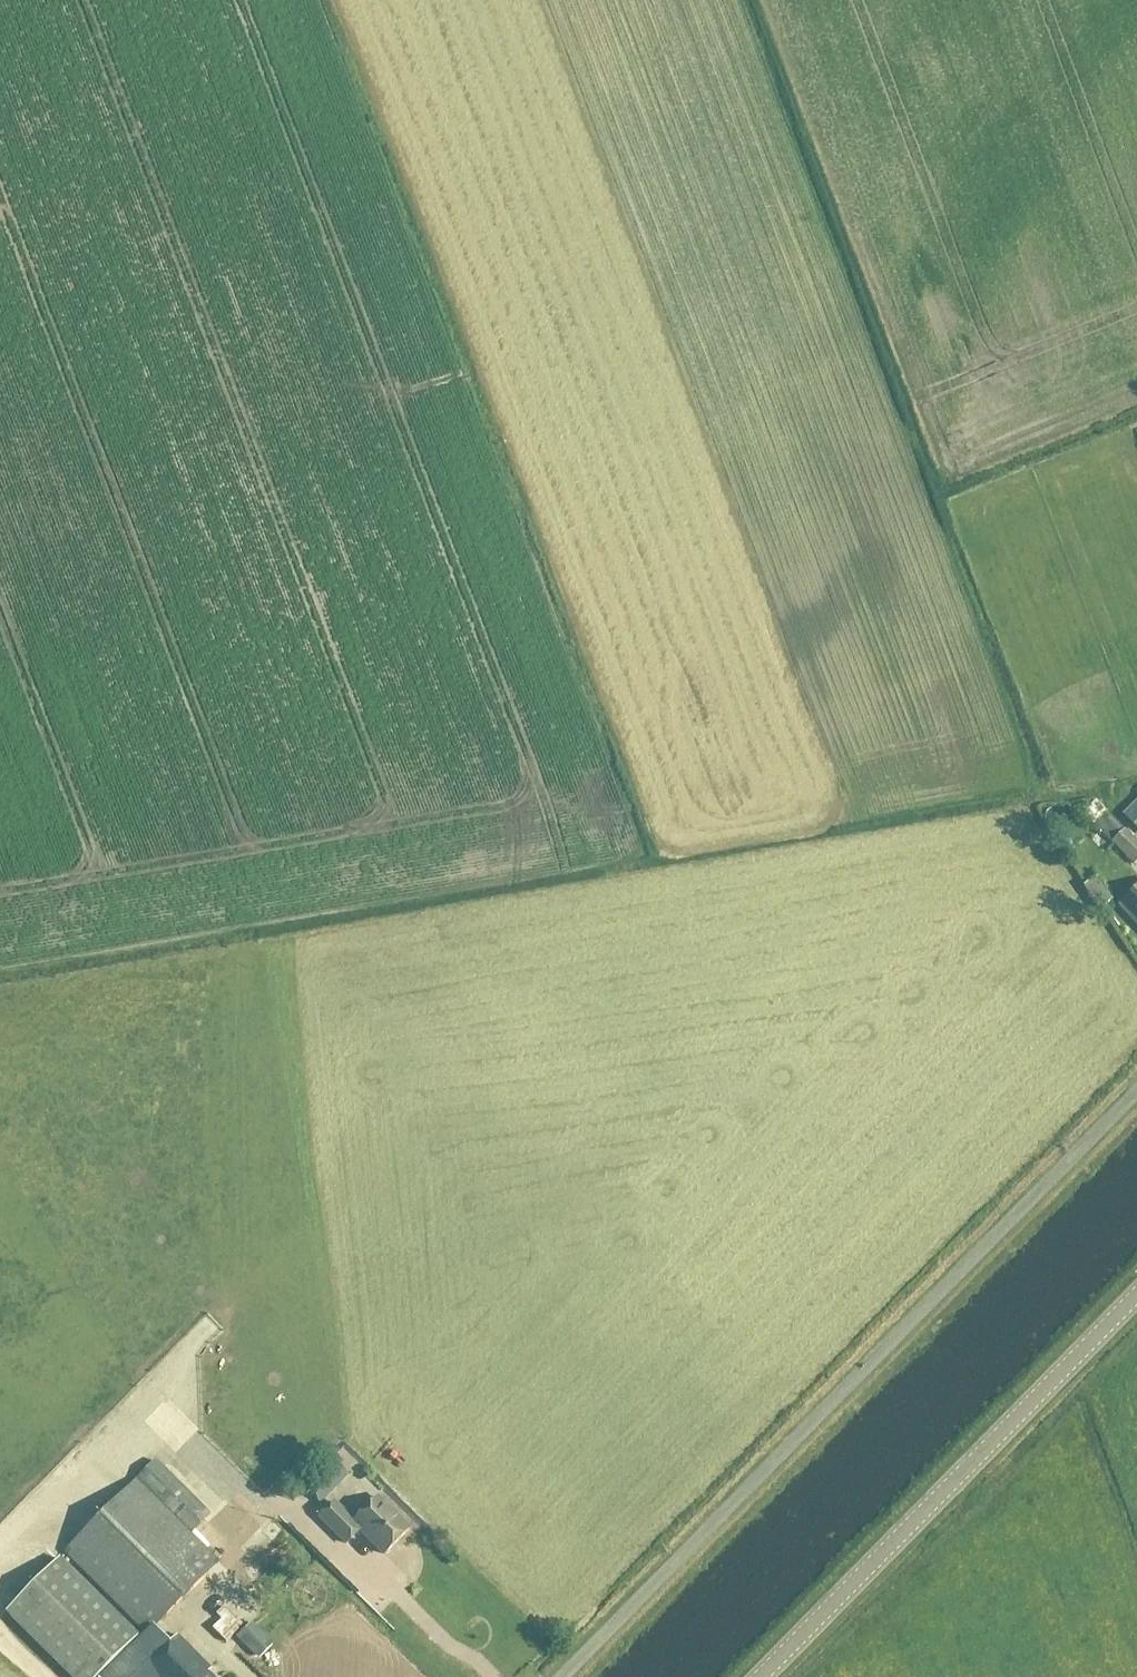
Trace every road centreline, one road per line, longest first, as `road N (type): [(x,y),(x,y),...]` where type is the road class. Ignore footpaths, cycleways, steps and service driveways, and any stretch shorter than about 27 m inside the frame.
road 1 (unclassified): [(562,1676),(1136,1091)]
road 2 (tertiary): [(763,1676),(1136,1297)]

